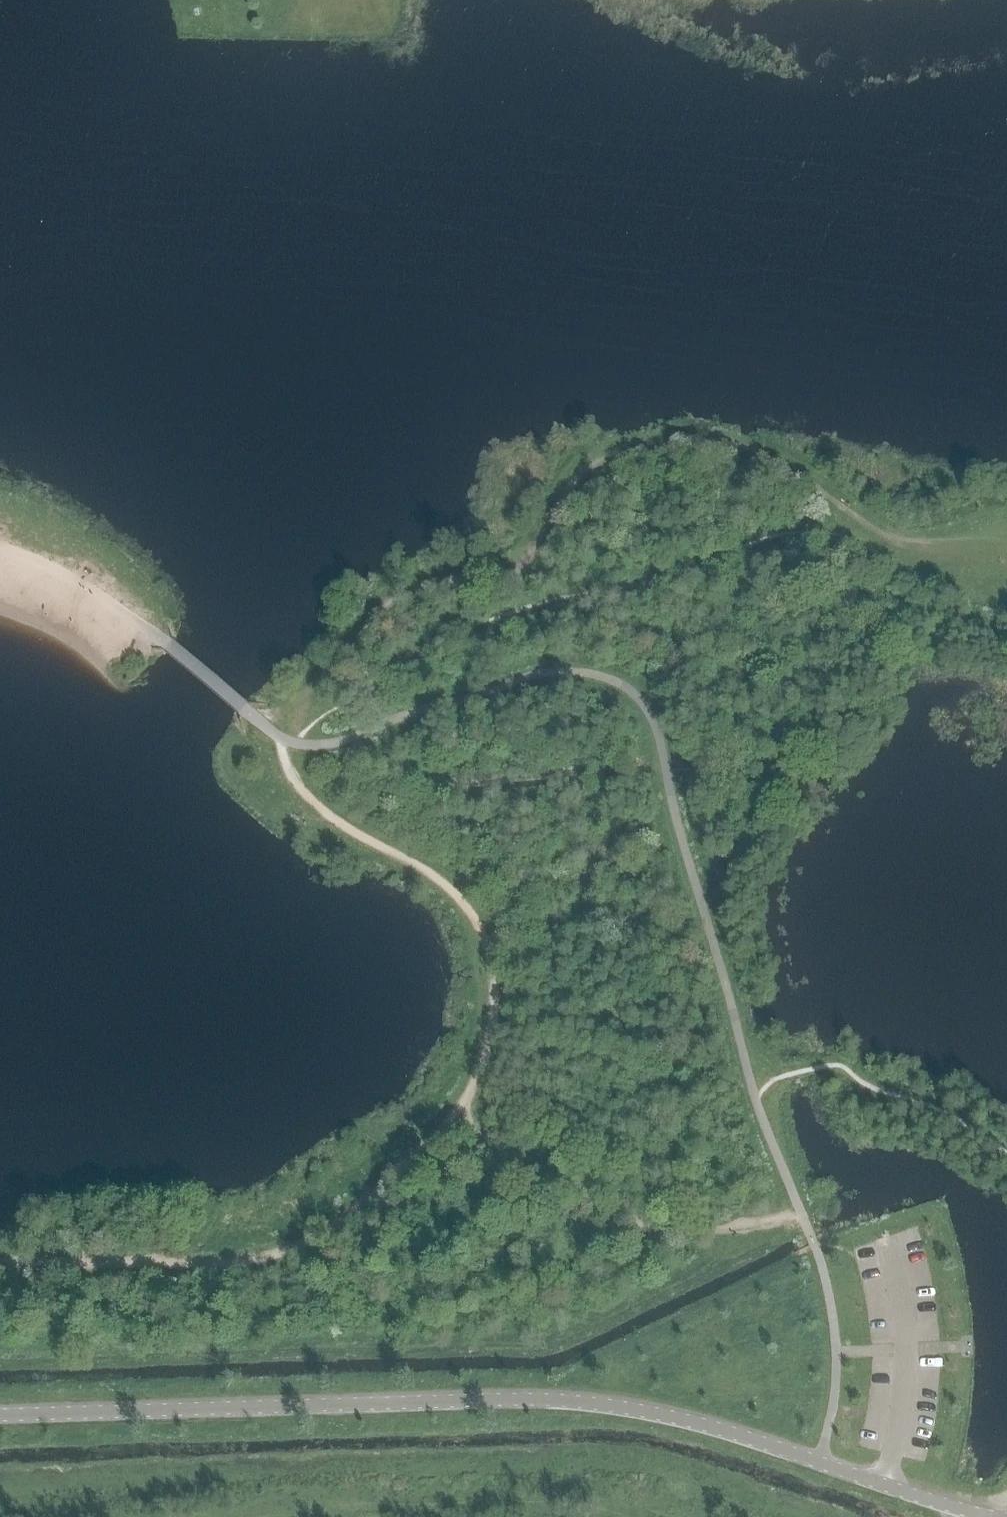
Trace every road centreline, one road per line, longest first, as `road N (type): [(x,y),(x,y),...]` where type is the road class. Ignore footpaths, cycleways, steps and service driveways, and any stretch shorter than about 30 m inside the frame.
road 1 (unclassified): [(998,1516),(713,1428),(600,1406),(0,1416)]

